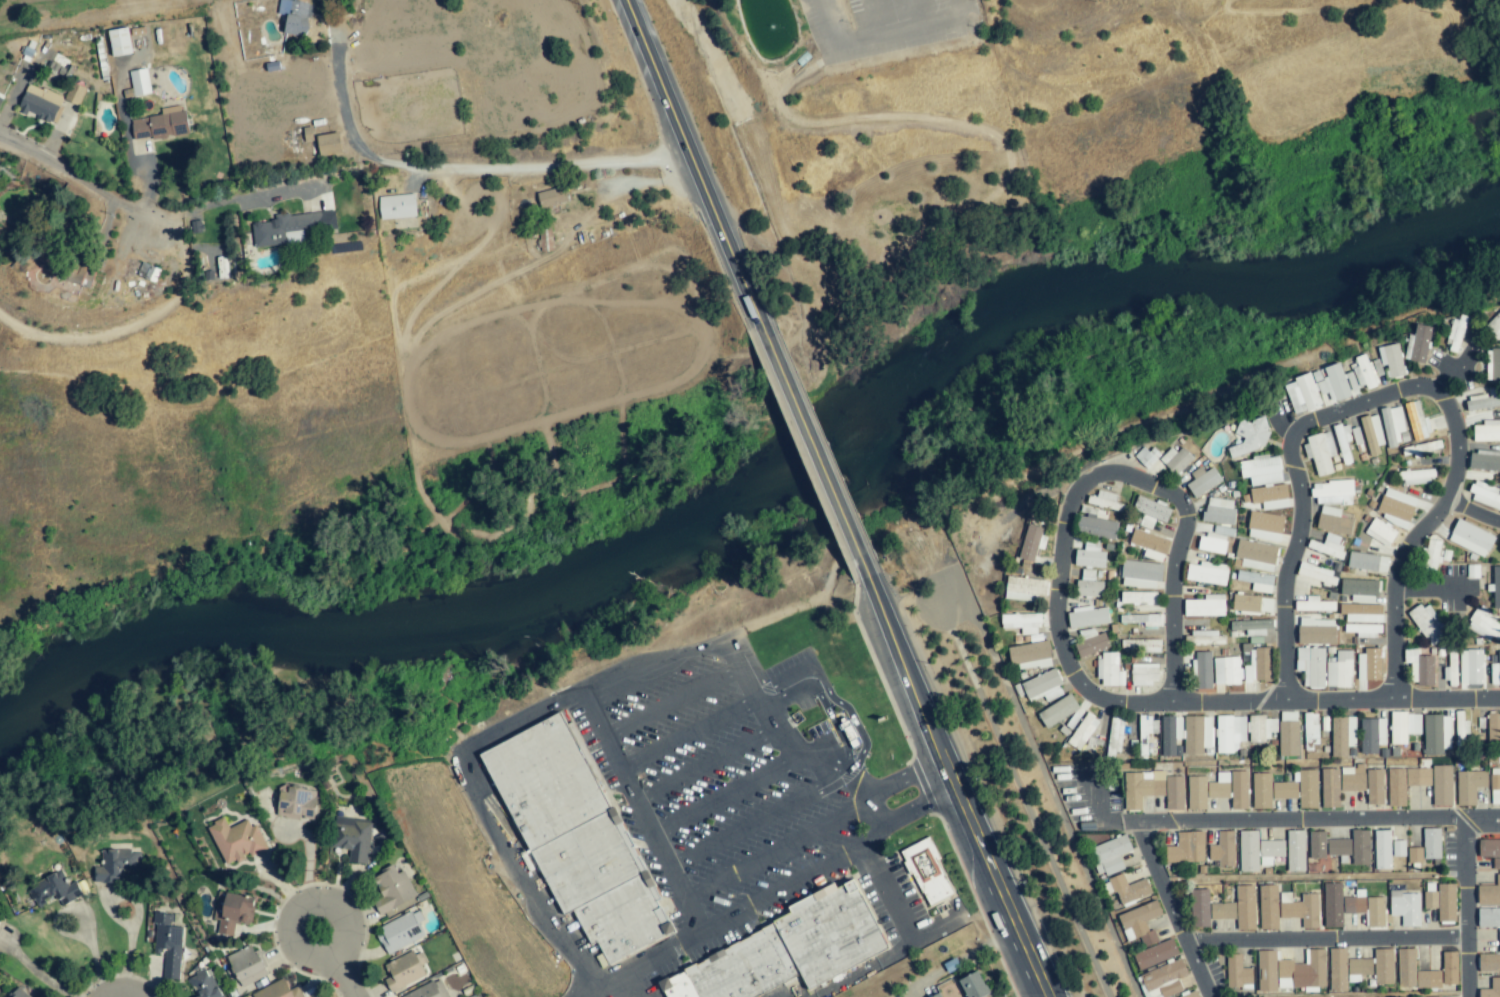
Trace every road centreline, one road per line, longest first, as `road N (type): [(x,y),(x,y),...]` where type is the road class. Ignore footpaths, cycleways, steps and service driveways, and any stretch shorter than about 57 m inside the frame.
road 1 (primary): [(869,579),(721,234)]
road 2 (residential): [(316,183),(214,203),(126,204),(0,138)]
road 3 (primary): [(1007,913),(903,658)]
road 4 (primary): [(721,234),(626,0)]

